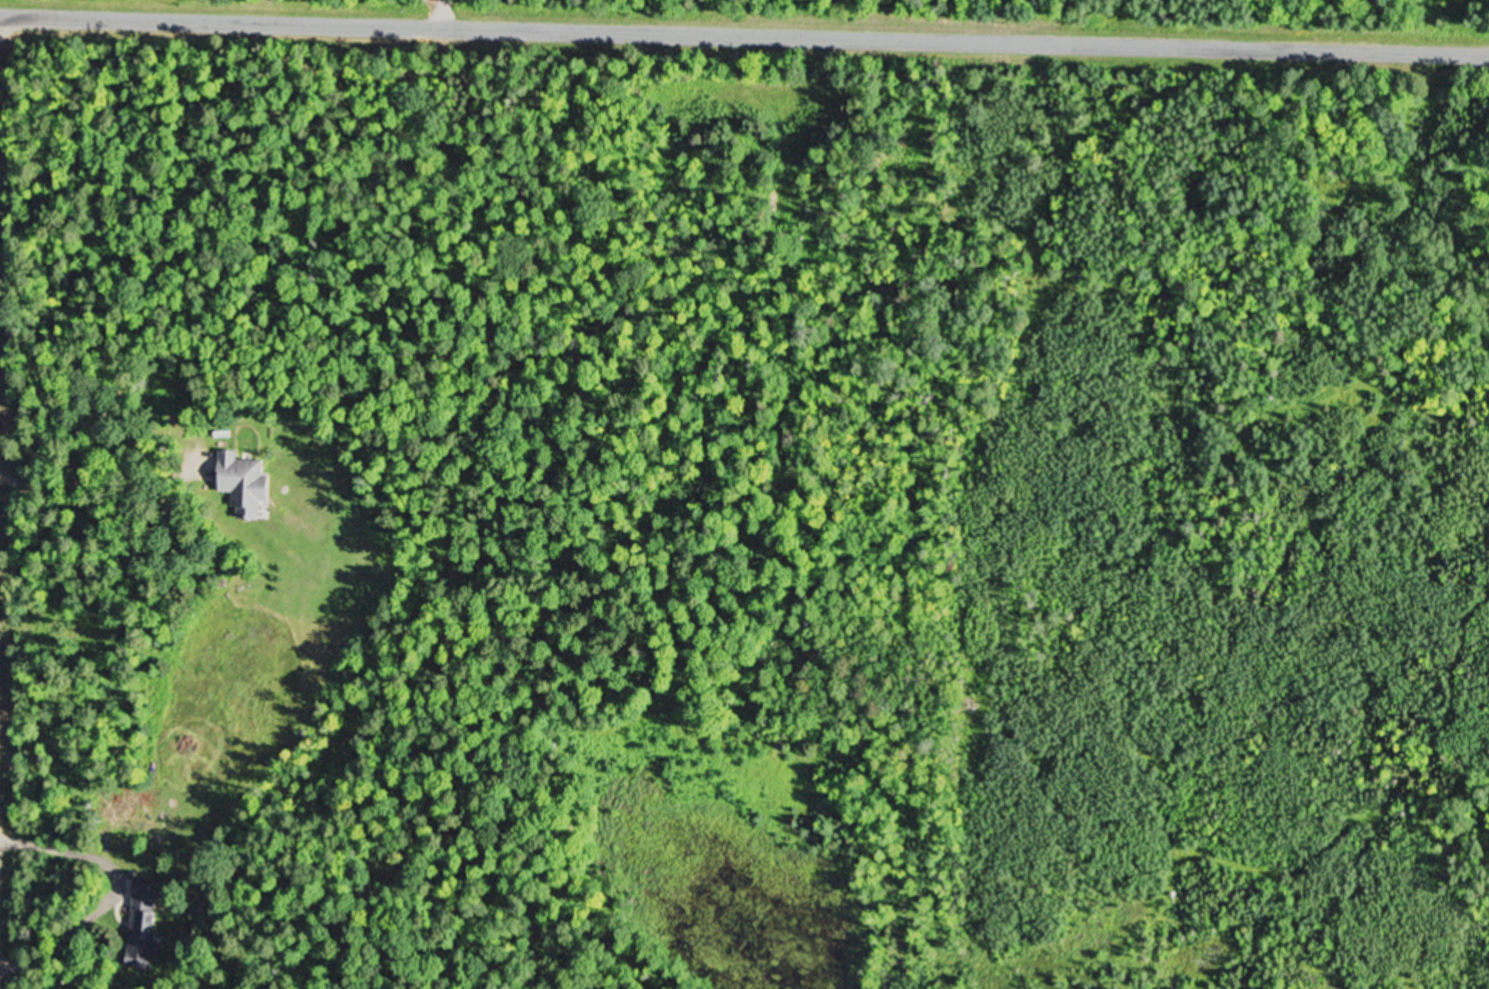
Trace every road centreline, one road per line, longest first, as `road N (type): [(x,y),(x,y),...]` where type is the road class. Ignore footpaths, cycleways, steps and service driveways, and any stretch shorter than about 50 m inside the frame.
road 1 (residential): [(1488,53),(0,14)]

